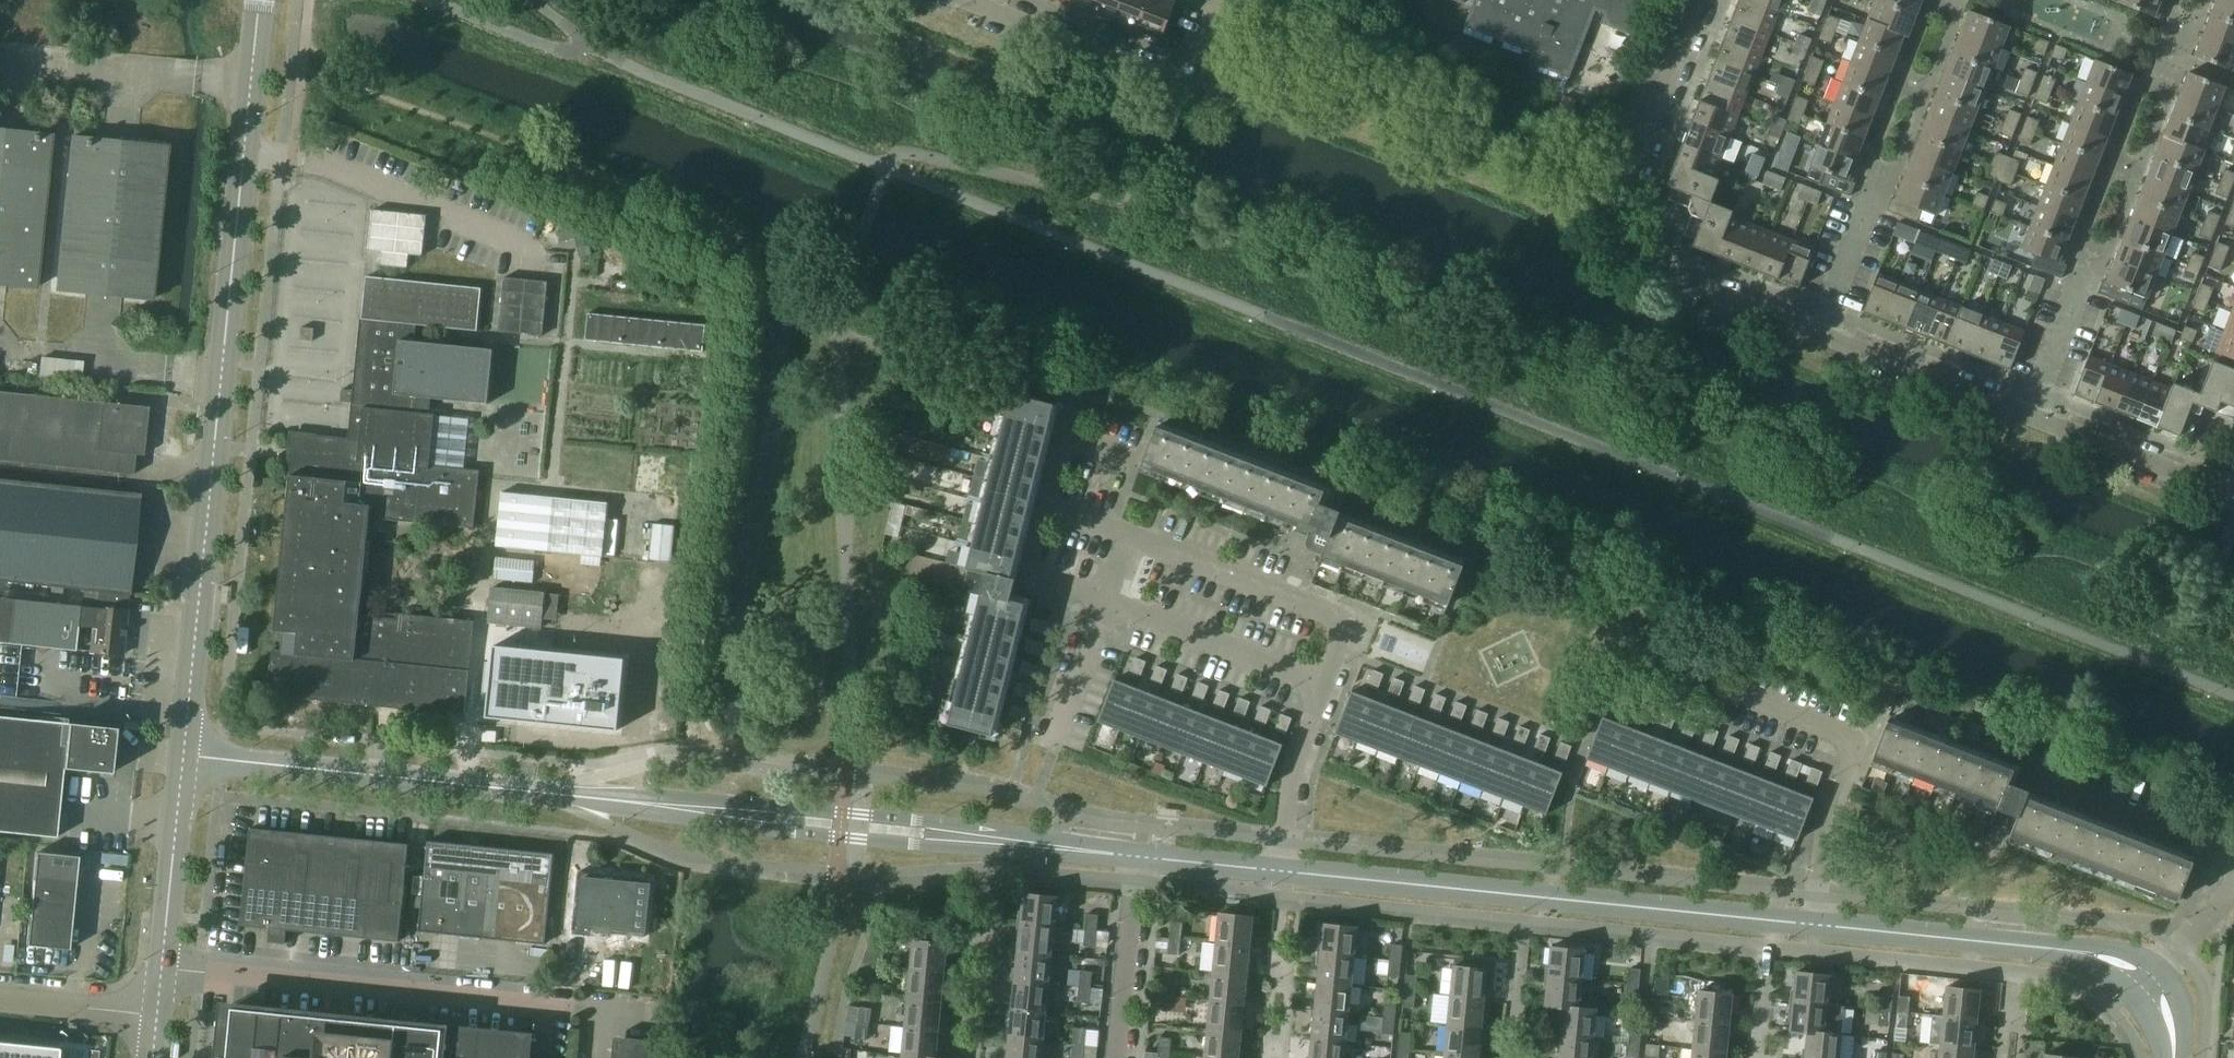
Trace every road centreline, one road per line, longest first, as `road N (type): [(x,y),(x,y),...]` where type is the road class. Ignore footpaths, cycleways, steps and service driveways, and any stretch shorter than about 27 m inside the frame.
road 1 (tertiary): [(184,754),(259,0)]
road 2 (unclassified): [(844,826),(184,754)]
road 3 (unclassified): [(1813,924),(1281,870)]
road 4 (residential): [(1281,870),(1289,782),(1347,622),(1133,539)]
road 5 (residential): [(1820,328),(1641,258),(1624,234),(1622,190),(1700,0)]
road 6 (unclassified): [(564,1002),(162,969)]
road 7 (unclassified): [(2144,978),(2086,955),(1813,924)]
road 8 (residential): [(974,5),(1182,85),(1208,66),(1233,0)]
road 9 (unclassified): [(844,826),(1140,857)]
road 10 (residential): [(2031,411),(1820,328)]
road 11 (residential): [(1052,750),(1133,539)]
road 12 (residential): [(2233,858),(2029,775)]
road 13 (residential): [(2233,492),(2031,411)]
road 14 (tertiary): [(162,969),(184,754)]
road 15 (unclassified): [(1115,1057),(1140,857)]
road 16 (residential): [(1813,924),(1825,827),(1858,740)]
road 17 (unclassified): [(158,1009),(0,996)]
road 18 (unclassified): [(1281,870),(1140,857)]
road 19 (residential): [(2031,411),(2080,288)]
road 20 (residential): [(1869,206),(1820,328)]
road 21 (residential): [(2144,978),(2233,886)]

